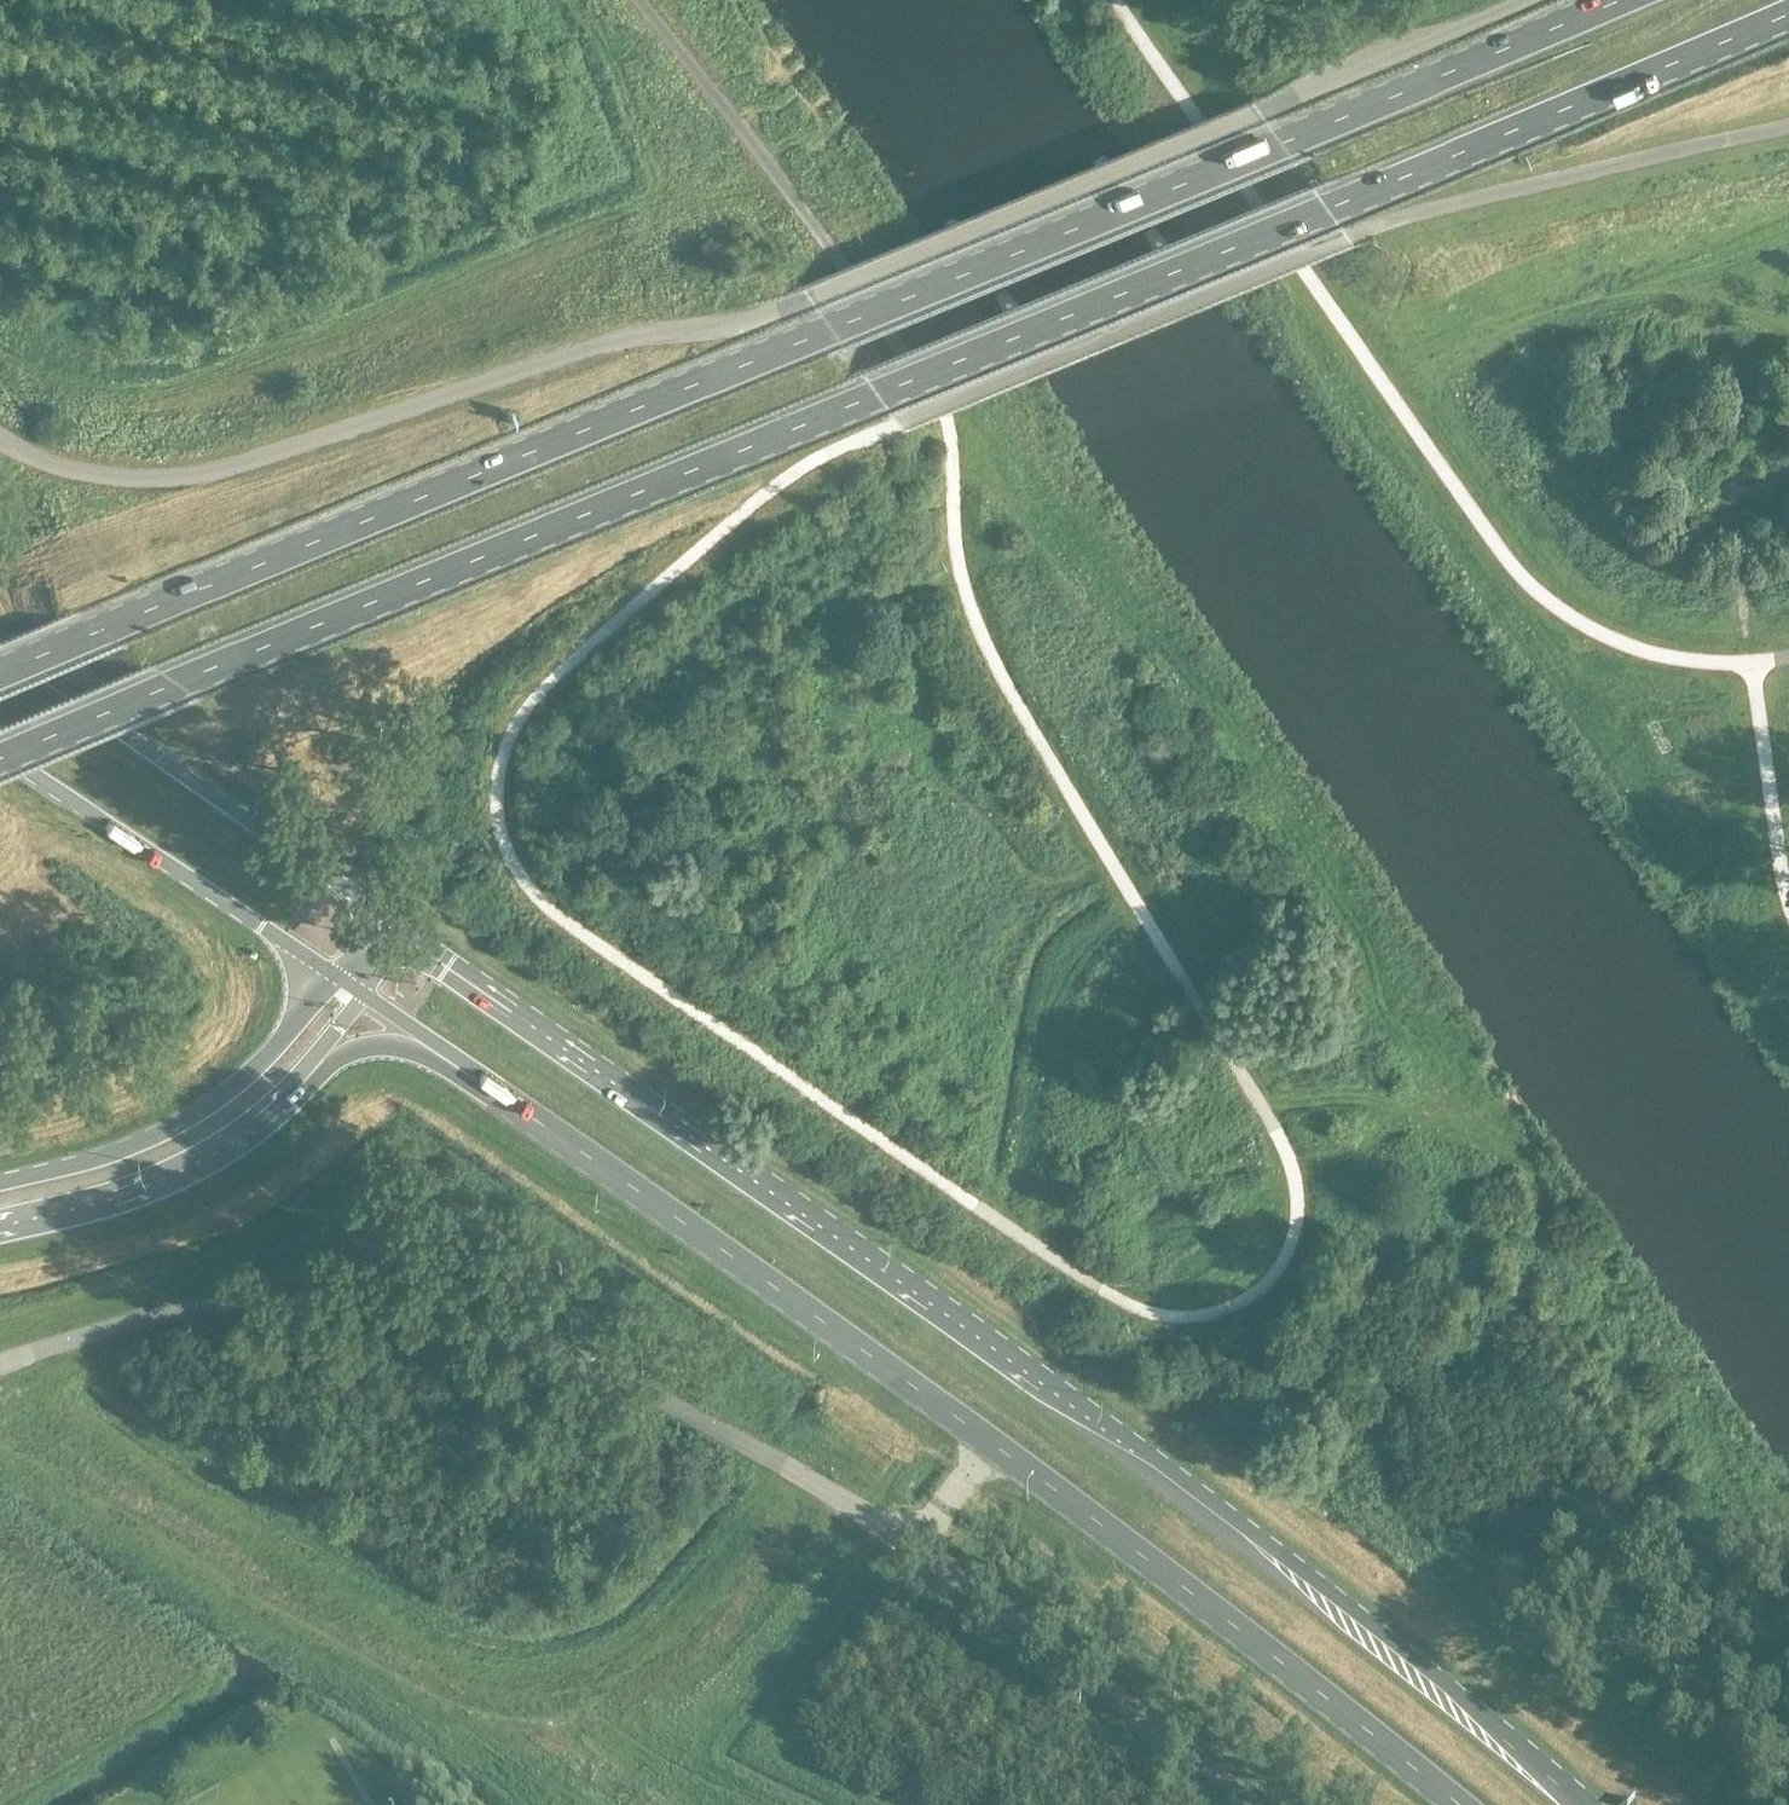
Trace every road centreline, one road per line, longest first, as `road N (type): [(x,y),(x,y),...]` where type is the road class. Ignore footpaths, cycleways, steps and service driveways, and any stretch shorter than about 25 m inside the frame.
road 1 (trunk): [(0,758),(1788,21)]
road 2 (trunk): [(1623,0),(0,671)]
road 3 (trunk): [(1587,1804),(1358,1614),(1124,1435),(859,1241),(391,923)]
road 4 (unclassified): [(1257,1804),(886,1526),(670,1402),(530,1338),(376,1304),(257,1301),(125,1323),(0,1361)]
road 5 (trunk): [(448,1054),(992,1443),(1466,1804)]
road 6 (unclassified): [(810,298),(725,323),(637,334),(524,369),(234,481),(145,492),(79,486),(0,448)]
road 7 (unclassified): [(810,298),(1520,0)]
road 8 (trunk): [(391,923),(0,647)]
road 9 (trunk): [(334,975),(272,1050),(194,1114),(121,1148),(0,1181)]
road 10 (trunk): [(0,758),(334,975)]
road 11 (trunk): [(0,1224),(120,1193),(188,1166),(254,1125),(315,1058)]
road 12 (trunk): [(315,1058),(384,1042),(448,1054)]

